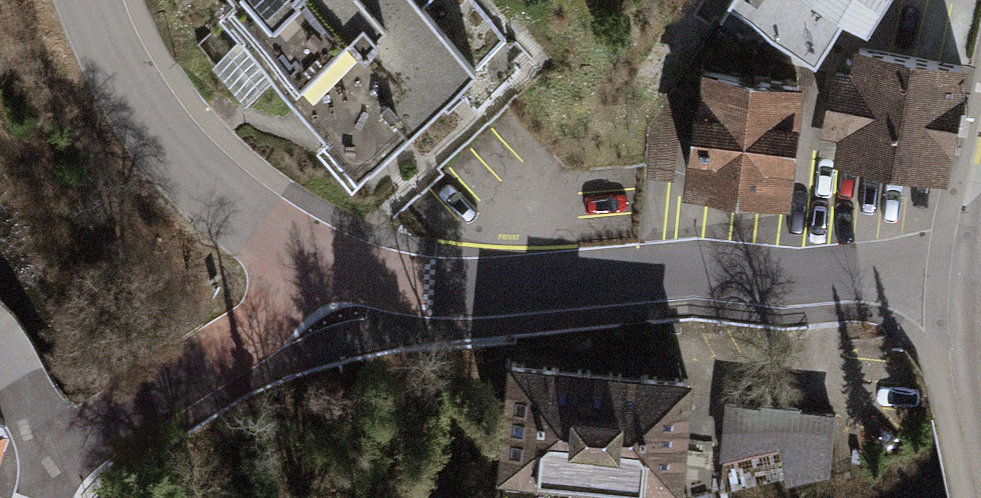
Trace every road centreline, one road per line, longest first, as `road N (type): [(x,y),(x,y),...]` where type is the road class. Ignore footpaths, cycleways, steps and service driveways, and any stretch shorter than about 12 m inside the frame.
road 1 (residential): [(980,269),(497,304),(321,264)]
road 2 (residential): [(321,264),(197,178),(115,64),(91,0)]
road 3 (residential): [(321,264),(253,359),(77,468)]
road 4 (unclassified): [(0,362),(77,468)]

